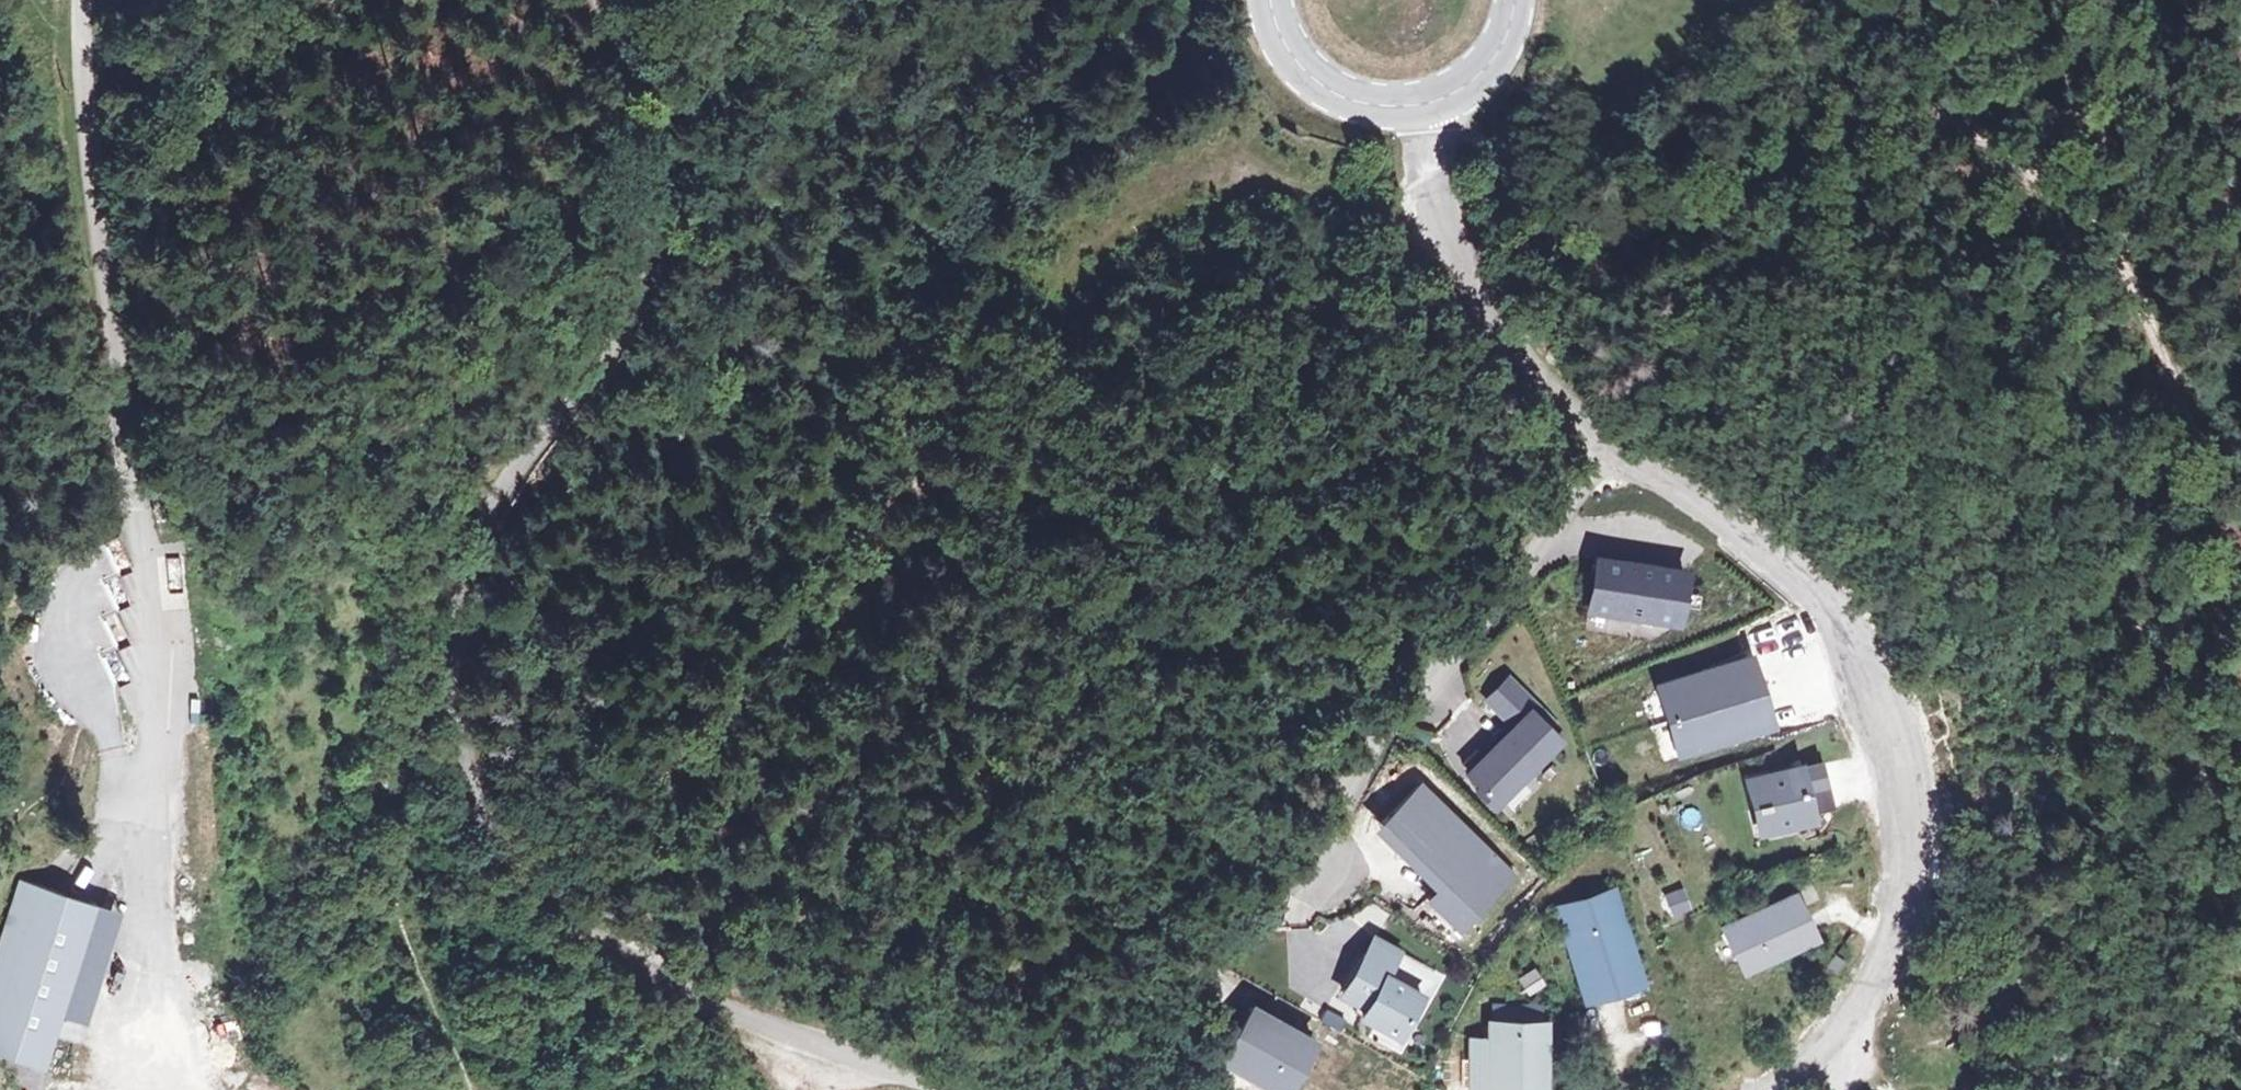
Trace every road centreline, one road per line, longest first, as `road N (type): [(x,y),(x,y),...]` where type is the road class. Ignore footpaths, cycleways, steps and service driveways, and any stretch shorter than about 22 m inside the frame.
road 1 (unclassified): [(596,0),(606,31),(674,126),(670,190),(625,330),(495,498),(467,551),(449,688),(468,795),(486,835),(517,873),(598,946),(774,1031),(943,1089)]
road 2 (track): [(646,973),(650,872),(766,653),(867,525),(1162,368),(1431,195)]
road 3 (unclassified): [(1781,1089),(1843,1049),(1902,950),(1902,758),(1875,682),(1837,618),(1794,569),(1607,448)]
road 4 (residential): [(79,0),(86,147),(135,516)]
road 5 (unclassified): [(1607,448),(1549,530),(1405,682),(1351,754),(1304,852)]
road 6 (track): [(1423,110),(1449,130),(1477,122),(1545,219),(1618,242),(1656,239),(1691,223),(1816,125)]
road 7 (track): [(2021,146),(2064,167),(2132,275),(2240,505)]
road 8 (unclassified): [(1607,448),(1492,328),(1465,283),(1431,195),(1423,110)]
road 9 (track): [(1582,426),(1737,283),(1794,209),(1816,125)]
road 10 (track): [(1304,852),(1174,1007),(1171,1049),(1181,1089)]
road 11 (track): [(1816,125),(1912,106),(2021,146)]
road 12 (secondary): [(1423,110),(1353,103),(1316,82),(1283,37),(1273,0)]
road 13 (secondary): [(1423,110),(1487,70),(1507,40),(1516,0)]
road 14 (track): [(257,1089),(182,1043),(155,1004)]

